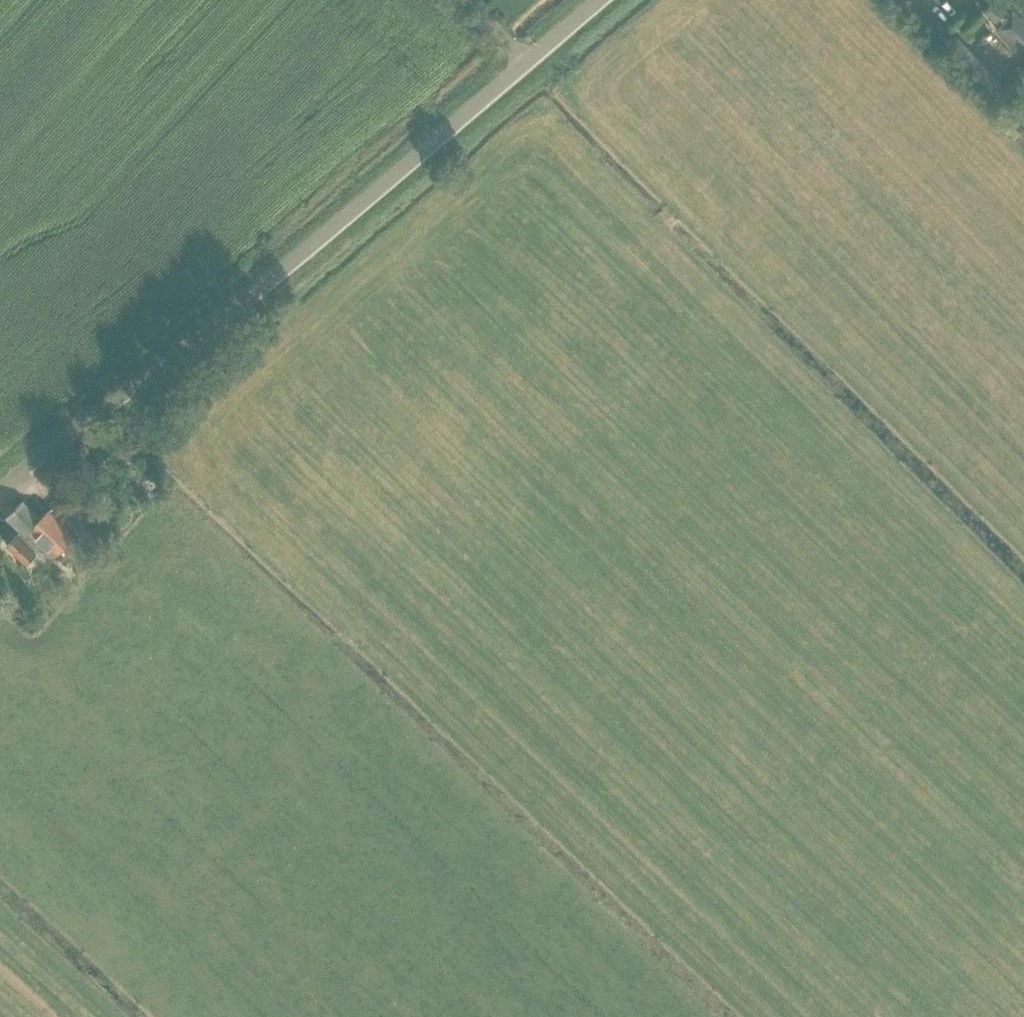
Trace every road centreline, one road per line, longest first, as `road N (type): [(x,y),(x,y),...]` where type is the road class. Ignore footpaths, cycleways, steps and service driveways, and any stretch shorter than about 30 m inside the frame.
road 1 (unclassified): [(0,493),(288,267),(599,0)]

